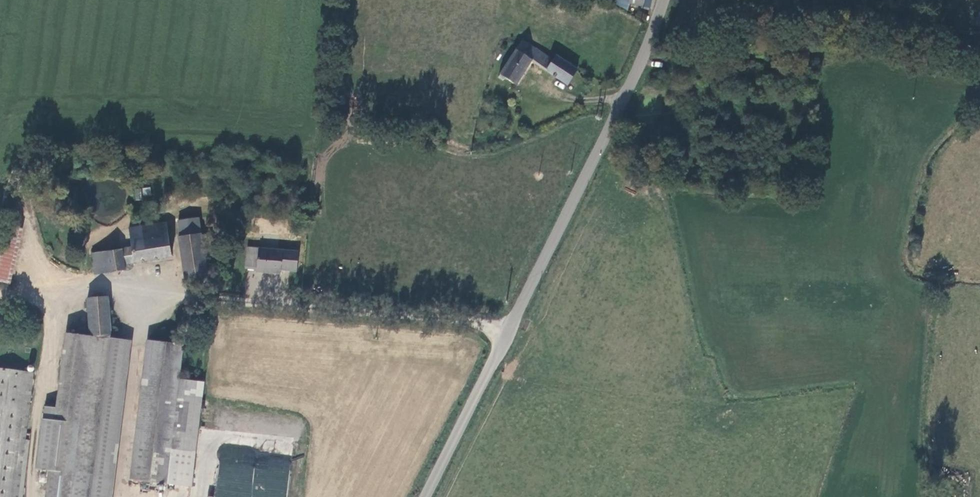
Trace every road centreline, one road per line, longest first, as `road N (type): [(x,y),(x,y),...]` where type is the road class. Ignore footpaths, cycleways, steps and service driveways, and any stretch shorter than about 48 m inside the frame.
road 1 (tertiary): [(662,0),(639,64),(425,496)]

